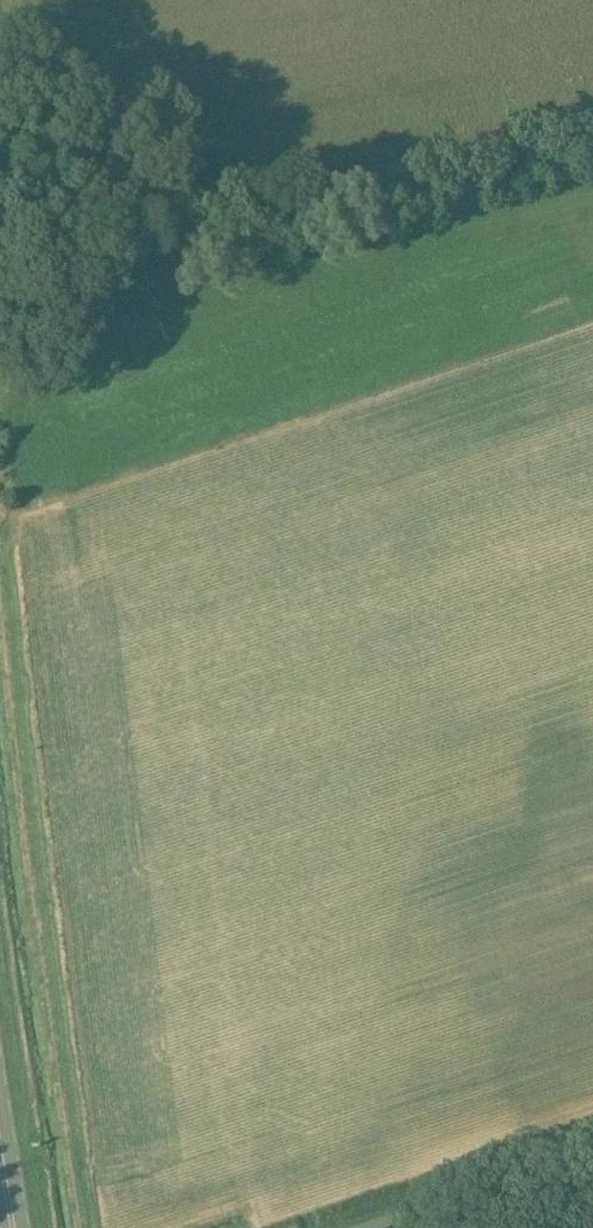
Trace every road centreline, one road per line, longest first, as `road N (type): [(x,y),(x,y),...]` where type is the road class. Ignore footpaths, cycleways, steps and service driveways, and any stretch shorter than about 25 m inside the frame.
road 1 (unclassified): [(361,1227),(592,1146)]

